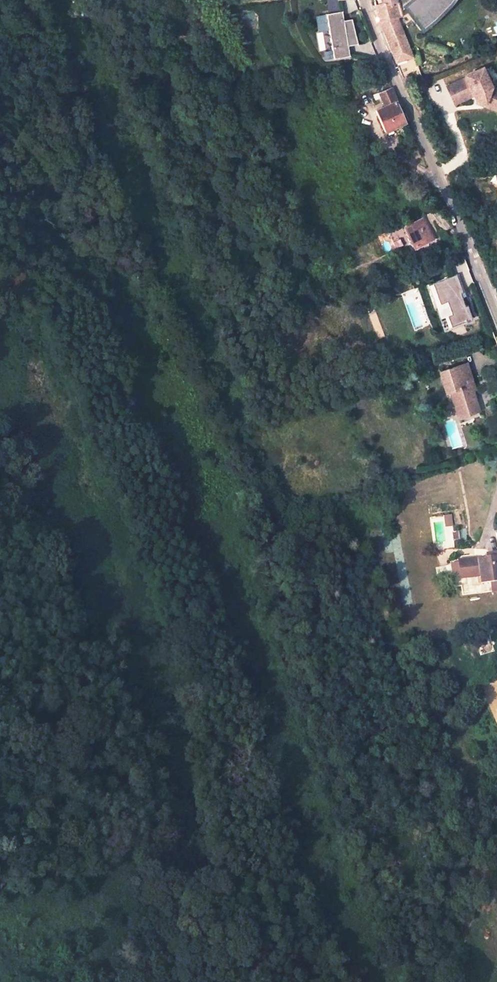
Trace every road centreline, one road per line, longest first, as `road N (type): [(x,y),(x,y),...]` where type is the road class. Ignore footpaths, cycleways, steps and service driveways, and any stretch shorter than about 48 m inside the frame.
road 1 (residential): [(363,0),(496,323)]

